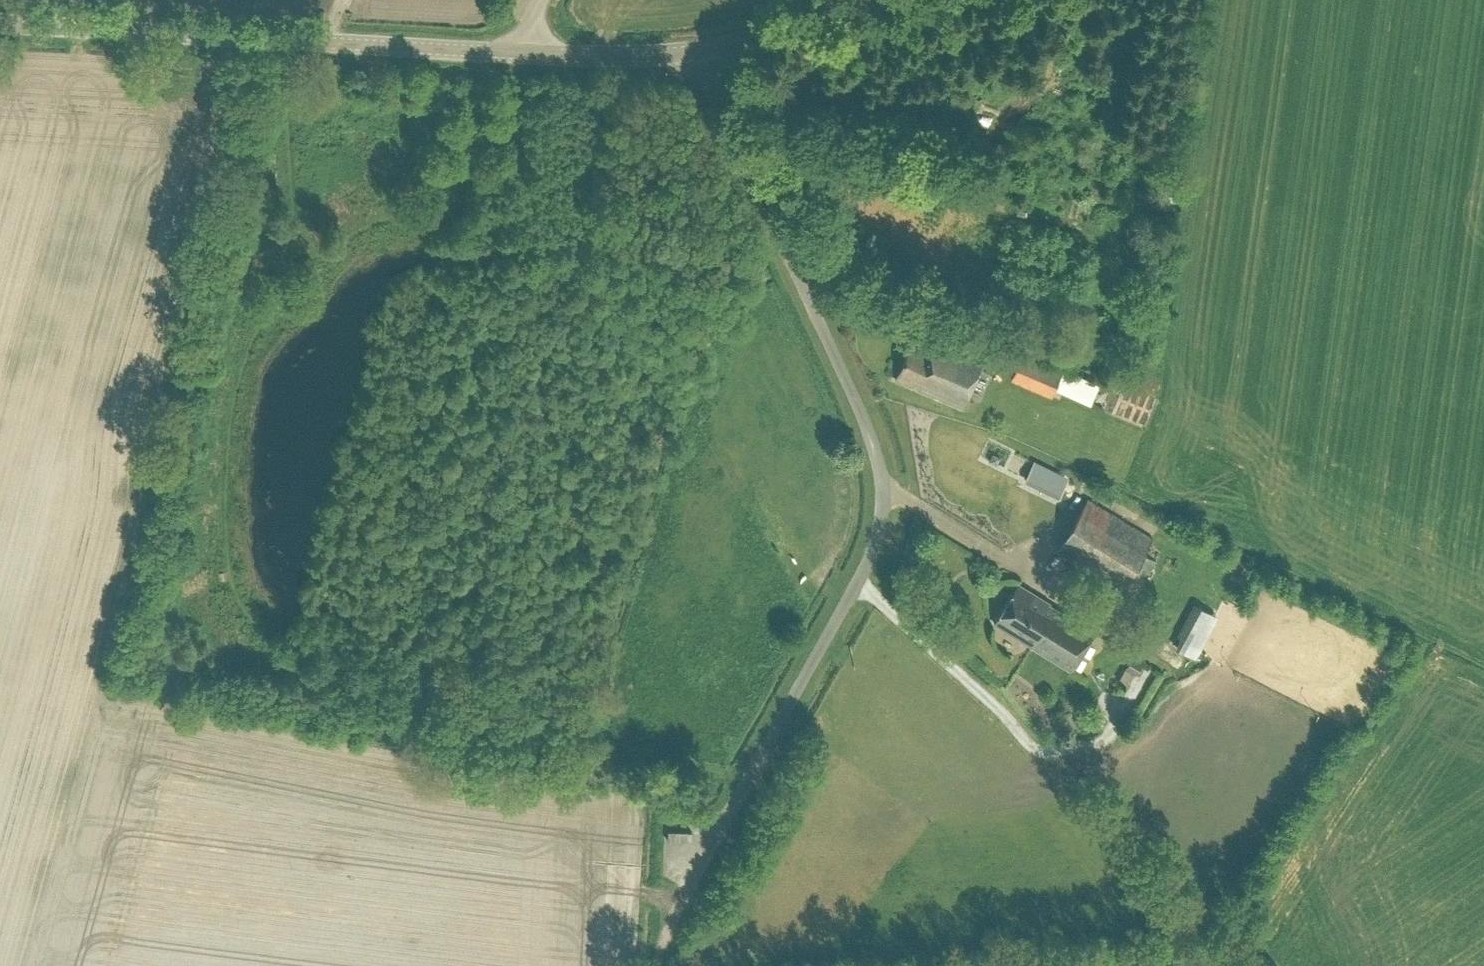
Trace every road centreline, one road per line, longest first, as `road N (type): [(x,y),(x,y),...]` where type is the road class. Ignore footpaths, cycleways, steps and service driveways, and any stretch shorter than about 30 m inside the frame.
road 1 (unclassified): [(689,887),(876,544),(878,468),(848,380),(695,52)]
road 2 (tertiary): [(520,52),(0,20)]
road 3 (tertiary): [(695,52),(867,0)]
road 4 (tertiary): [(695,52),(520,52)]

